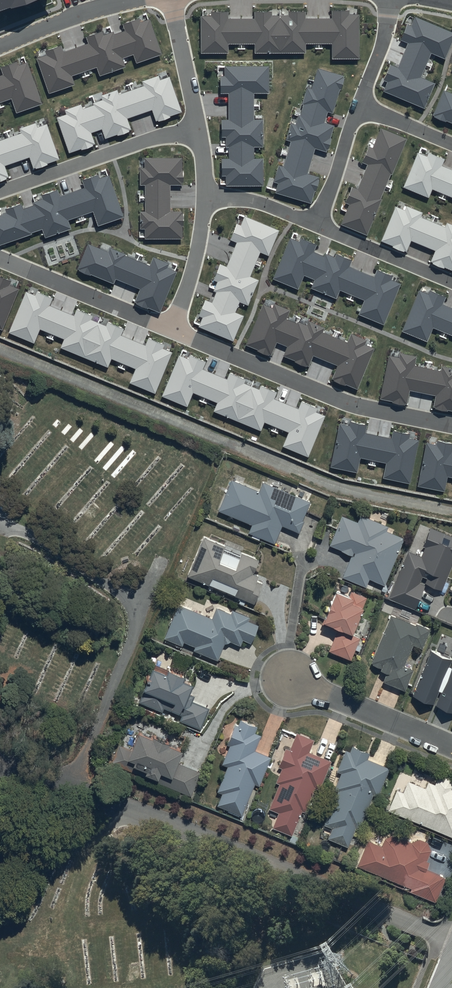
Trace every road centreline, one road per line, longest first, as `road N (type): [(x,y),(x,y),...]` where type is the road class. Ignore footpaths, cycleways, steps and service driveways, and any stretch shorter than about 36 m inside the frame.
road 1 (track): [(451,511),(368,494),(0,344)]
road 2 (residential): [(174,333),(345,405),(451,428)]
road 3 (residential): [(0,196),(198,129)]
road 4 (residential): [(0,260),(174,333)]
road 5 (residential): [(451,747),(290,681)]
road 6 (residential): [(150,0),(0,49)]
road 7 (residential): [(451,286),(317,229)]
road 8 (residential): [(206,203),(174,333)]
road 9 (residential): [(171,0),(198,129)]
road 10 (residential): [(317,229),(359,107)]

